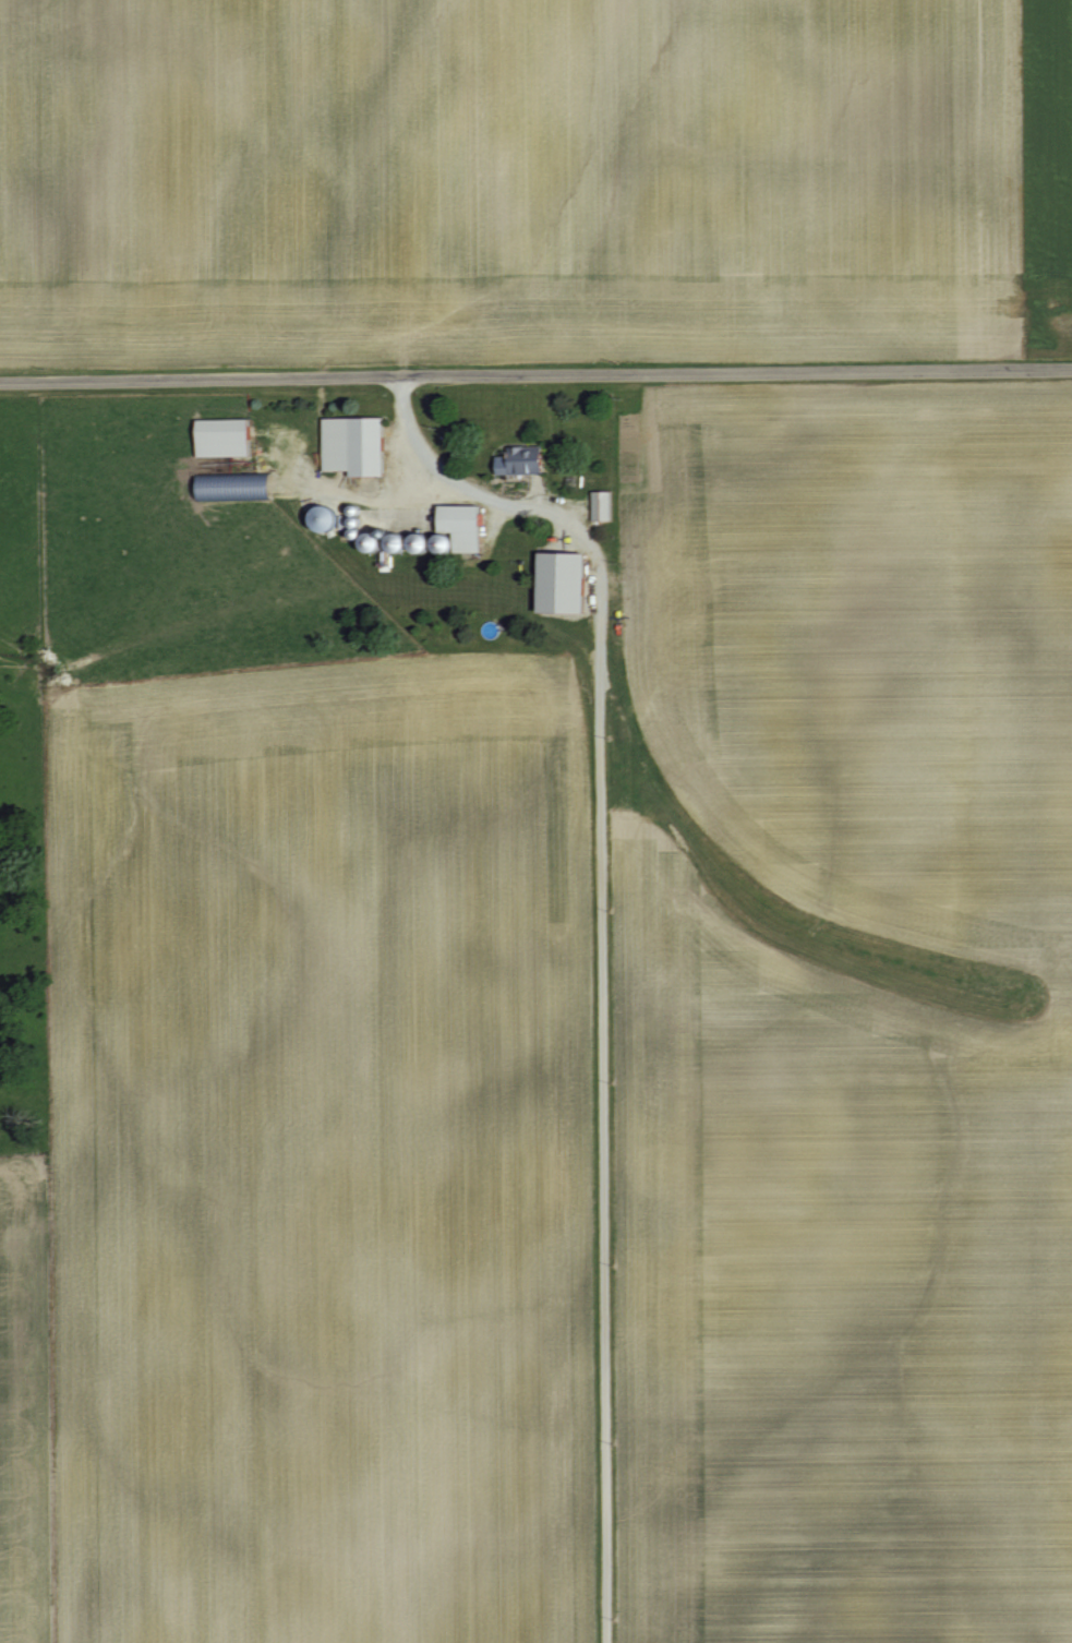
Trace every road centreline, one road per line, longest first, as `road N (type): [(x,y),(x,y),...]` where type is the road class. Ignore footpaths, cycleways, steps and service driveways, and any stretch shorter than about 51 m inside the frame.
road 1 (residential): [(0,378),(1071,366)]

